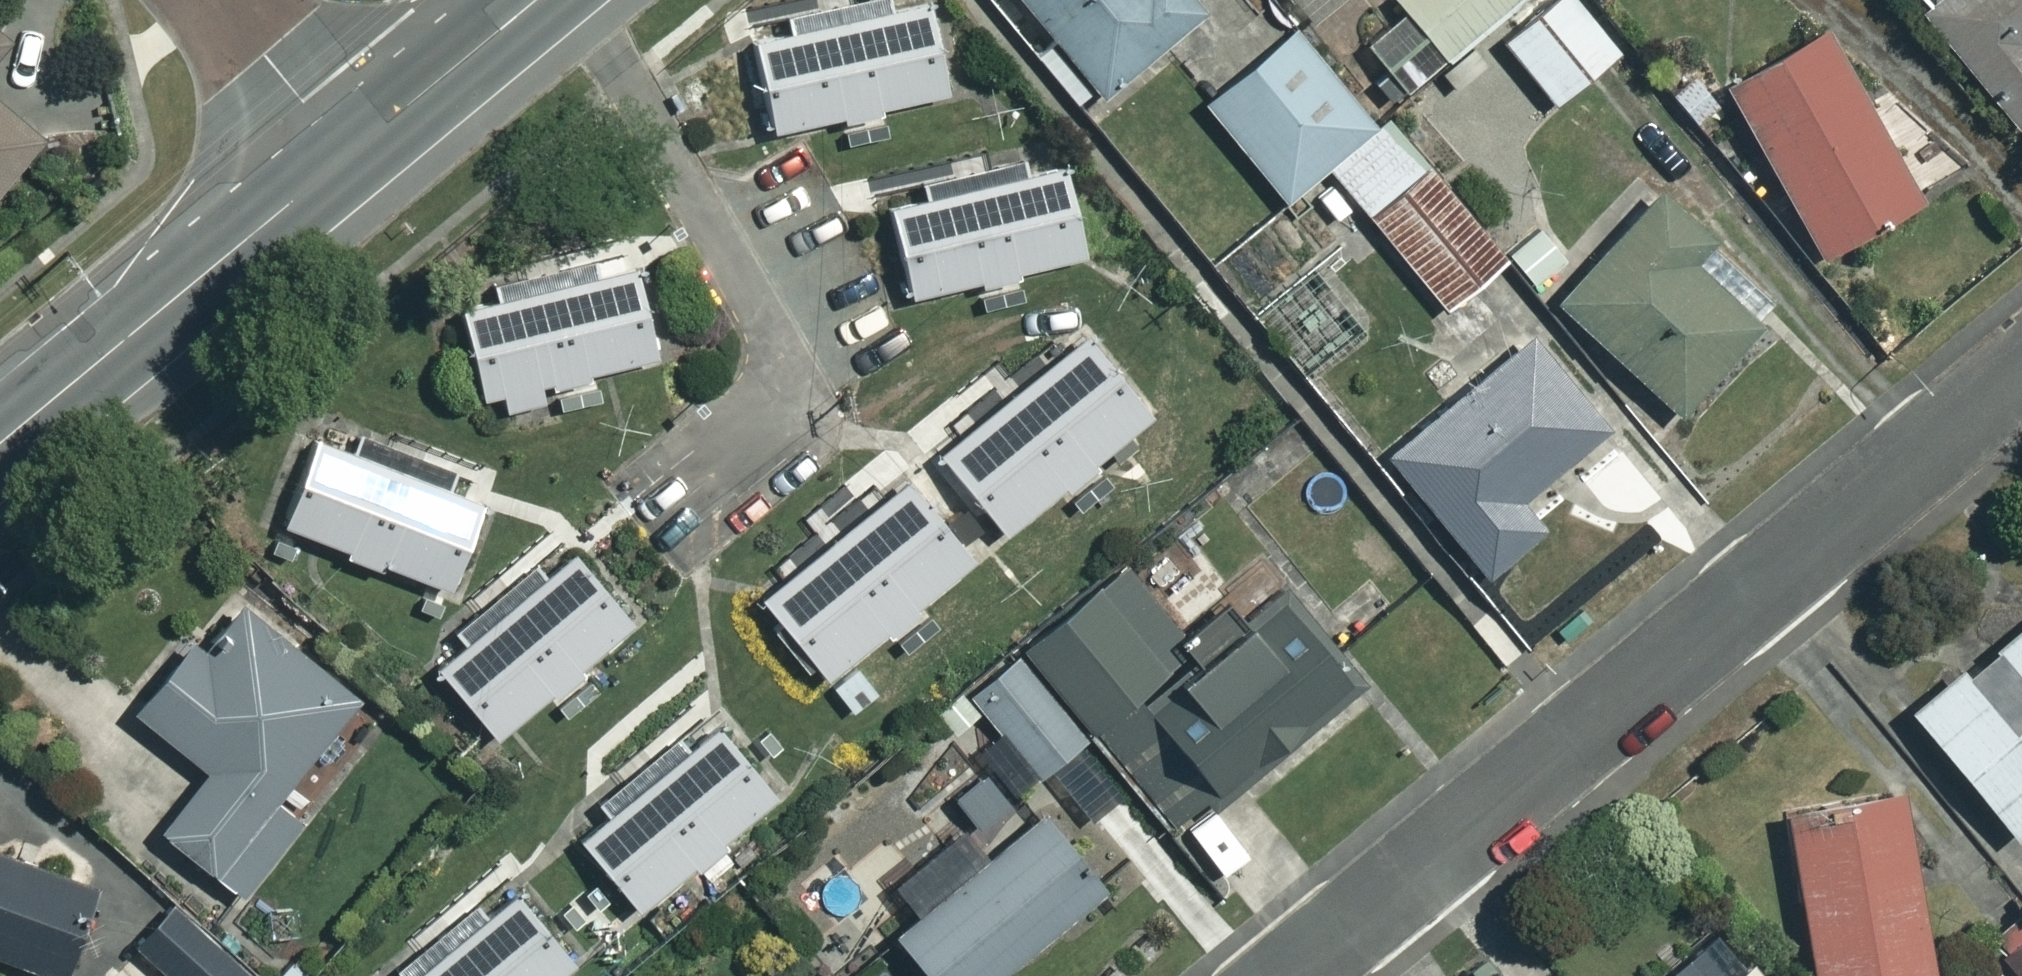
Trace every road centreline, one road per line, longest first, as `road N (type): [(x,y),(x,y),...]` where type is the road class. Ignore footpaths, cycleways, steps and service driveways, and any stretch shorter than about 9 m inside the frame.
road 1 (residential): [(2021,370),(1285,975)]
road 2 (tertiary): [(0,442),(345,156)]
road 3 (tertiary): [(345,156),(534,0)]
road 4 (residential): [(218,0),(345,156)]

